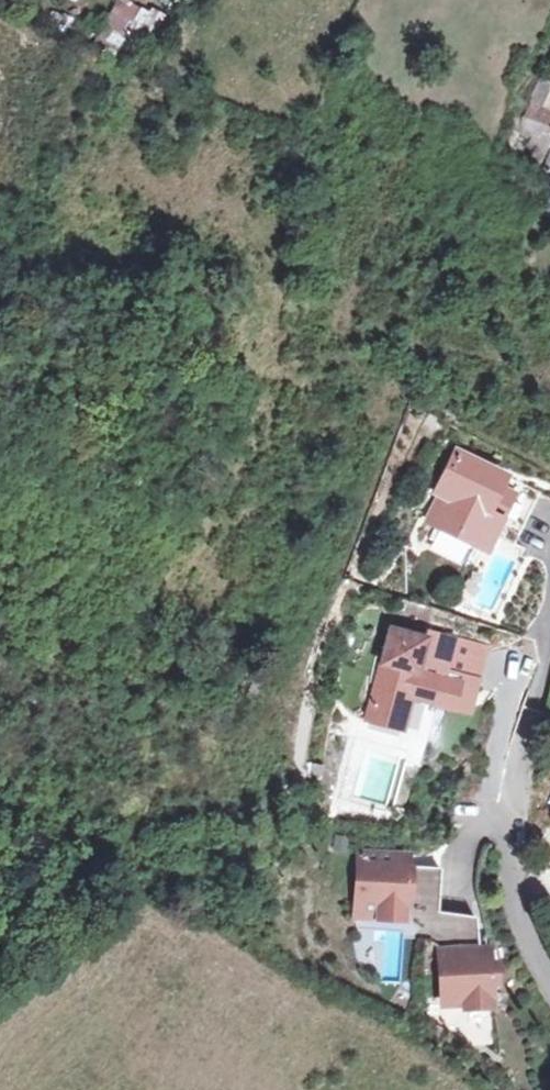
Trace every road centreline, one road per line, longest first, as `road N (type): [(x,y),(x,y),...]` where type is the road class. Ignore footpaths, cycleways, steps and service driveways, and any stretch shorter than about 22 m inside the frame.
road 1 (residential): [(549,653),(513,848),(530,935),(549,967)]

